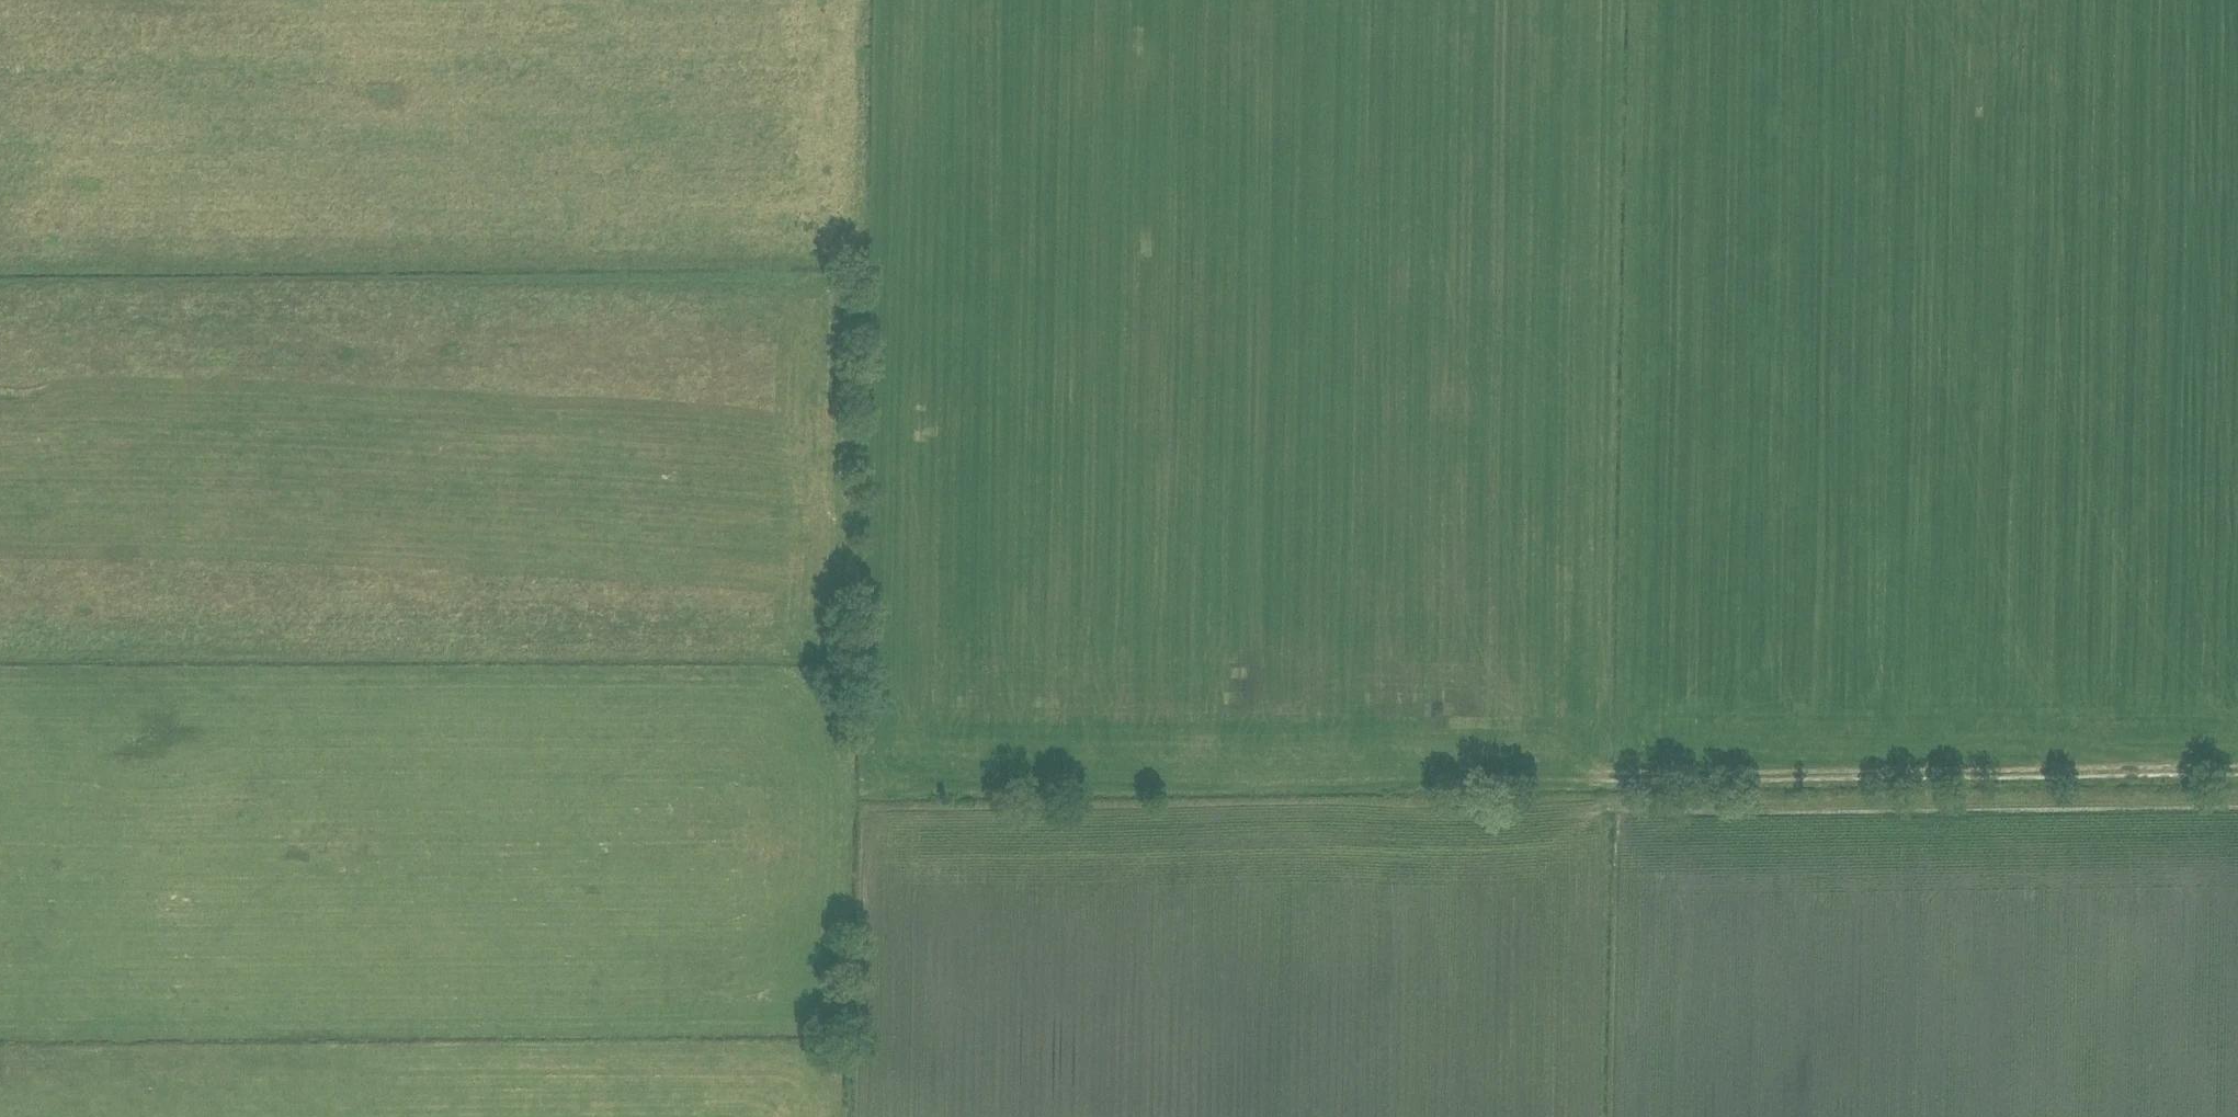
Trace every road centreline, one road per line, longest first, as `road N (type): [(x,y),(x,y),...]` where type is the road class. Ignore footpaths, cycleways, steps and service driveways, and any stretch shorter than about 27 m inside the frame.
road 1 (track): [(1606,782),(2237,771)]

